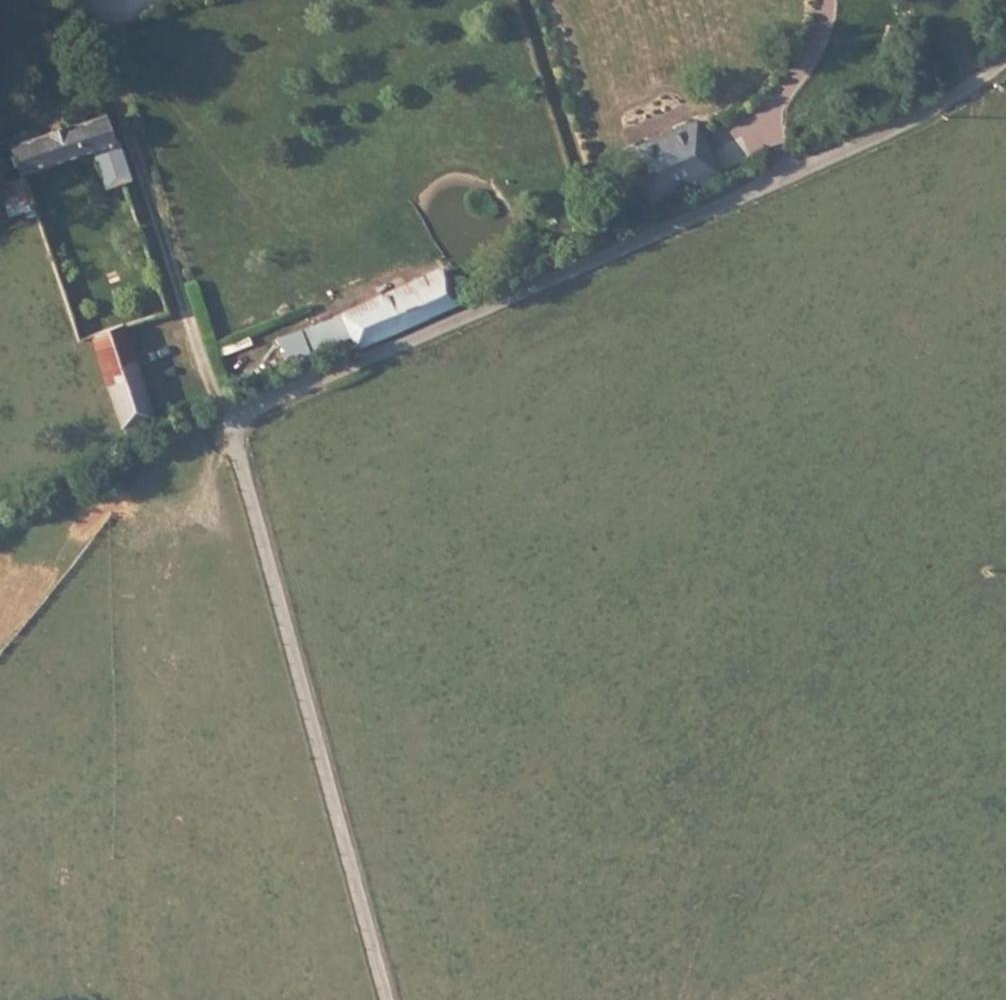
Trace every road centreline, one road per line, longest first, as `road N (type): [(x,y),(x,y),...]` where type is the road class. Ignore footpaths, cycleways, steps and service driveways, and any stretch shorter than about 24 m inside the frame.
road 1 (unclassified): [(1005,58),(915,121),(244,415),(235,427),(386,999)]

